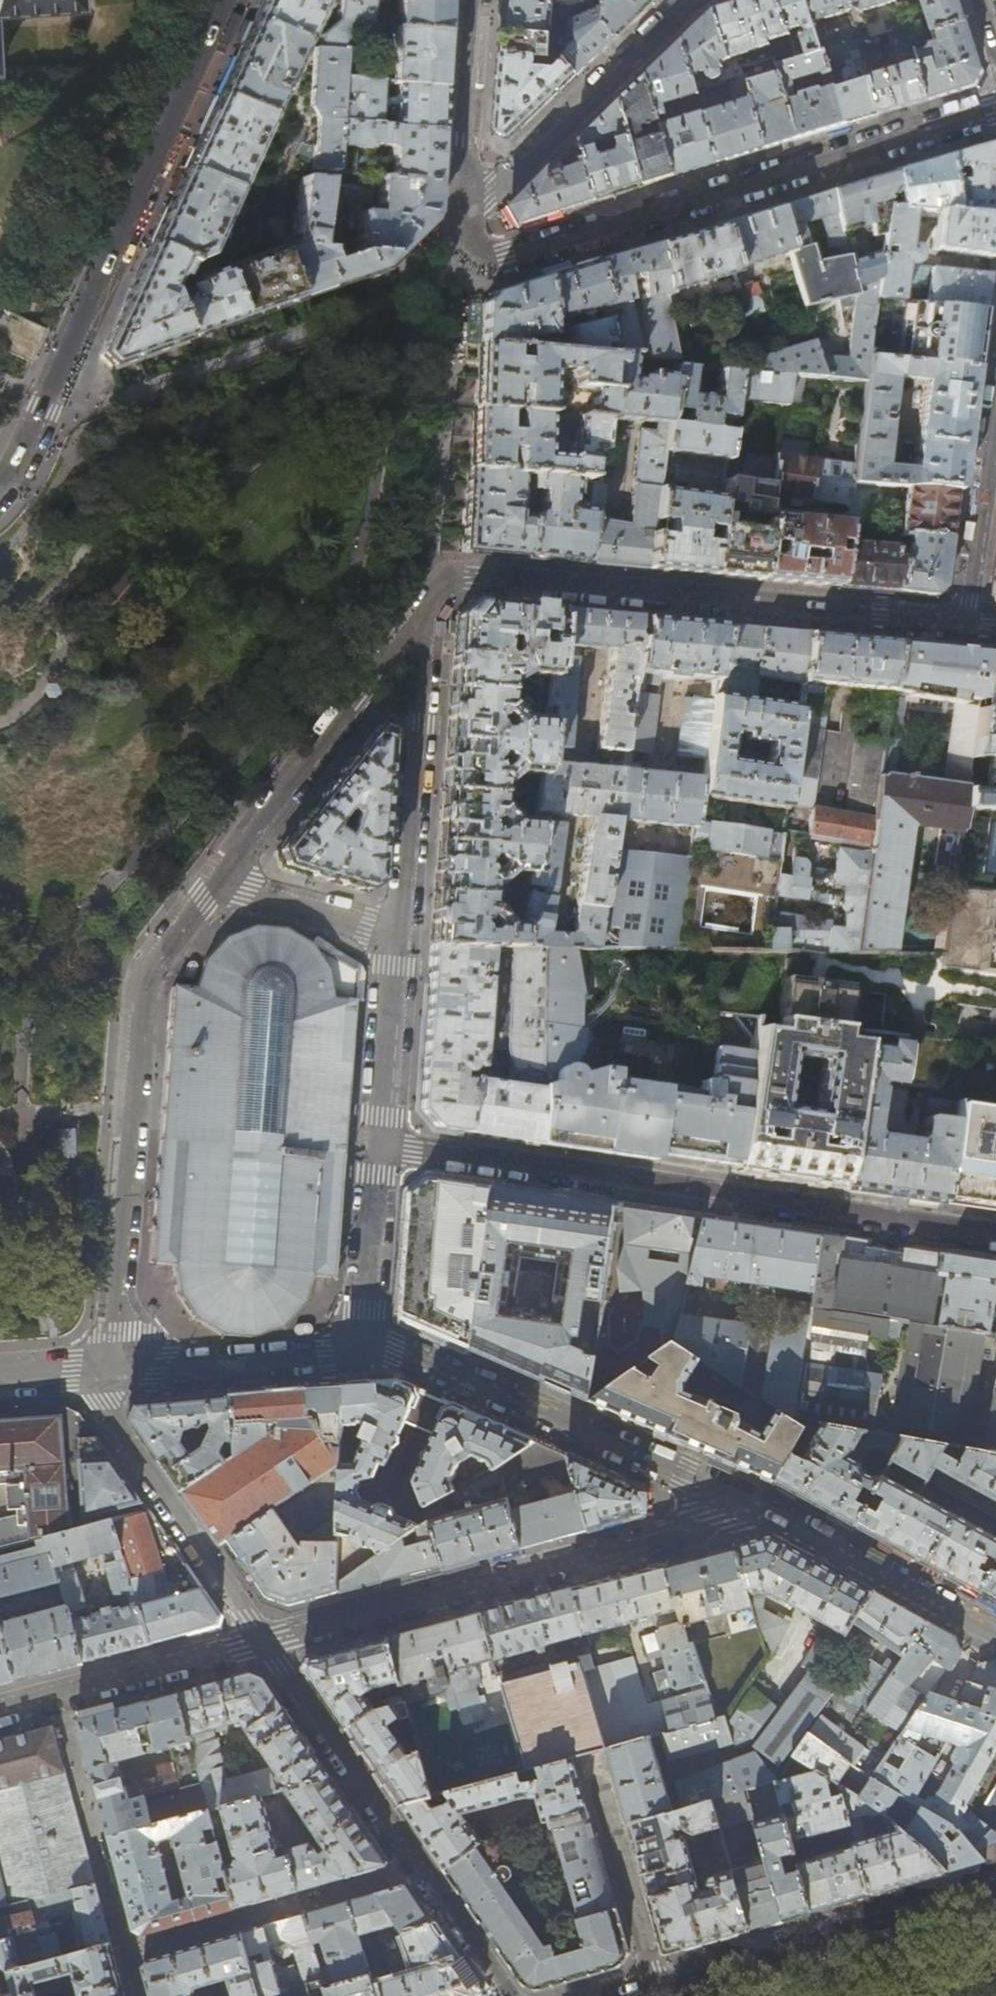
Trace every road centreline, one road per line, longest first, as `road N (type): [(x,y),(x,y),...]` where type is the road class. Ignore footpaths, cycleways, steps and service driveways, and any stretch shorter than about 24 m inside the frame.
road 1 (residential): [(381,1149),(995,1236)]
road 2 (residential): [(995,109),(506,256),(474,246),(466,217)]
road 3 (residential): [(968,624),(473,578),(451,582),(430,601)]
road 4 (residential): [(226,0),(44,408),(0,481)]
road 5 (residential): [(259,1642),(772,1508)]
road 6 (residential): [(220,874),(143,978),(108,1370)]
road 7 (residential): [(772,1508),(396,1352),(361,1351)]
road 8 (residential): [(259,1642),(510,1995)]
road 9 (primary): [(995,1890),(652,1995)]
road 10 (residential): [(430,601),(220,874)]
road 11 (residential): [(430,601),(397,932)]
road 12 (residential): [(70,1372),(104,1402),(259,1642)]
road 13 (residential): [(466,217),(687,0)]
road 14 (residential): [(0,1709),(259,1642)]
road 15 (residential): [(995,1634),(772,1508)]
road 16 (residential): [(361,1351),(108,1370)]
road 17 (residential): [(995,403),(968,624)]
road 18 (residential): [(397,932),(381,1149)]
road 19 (residential): [(477,0),(466,217)]
road 20 (residential): [(361,1351),(381,1149)]
road 21 (residential): [(220,874),(251,891),(397,932)]

